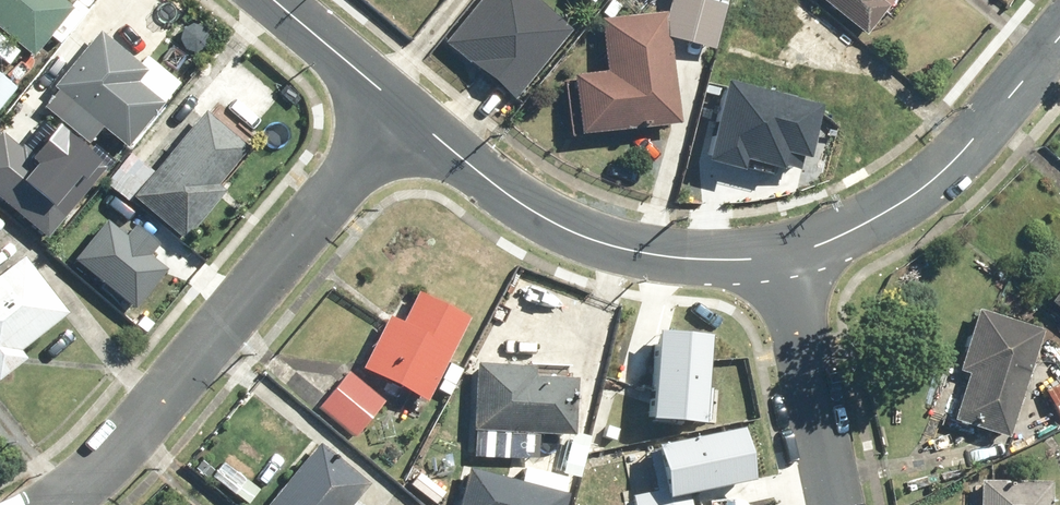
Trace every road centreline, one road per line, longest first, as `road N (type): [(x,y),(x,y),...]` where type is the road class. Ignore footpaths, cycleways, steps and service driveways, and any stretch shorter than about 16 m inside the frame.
road 1 (residential): [(54,504),(114,457),(405,112)]
road 2 (tertiary): [(784,257),(628,248),(568,228),(479,173),(405,112)]
road 3 (residential): [(1059,35),(950,166),(883,219),(784,257)]
road 4 (tertiary): [(834,504),(784,257)]
road 5 (tertiary): [(405,112),(273,0)]

